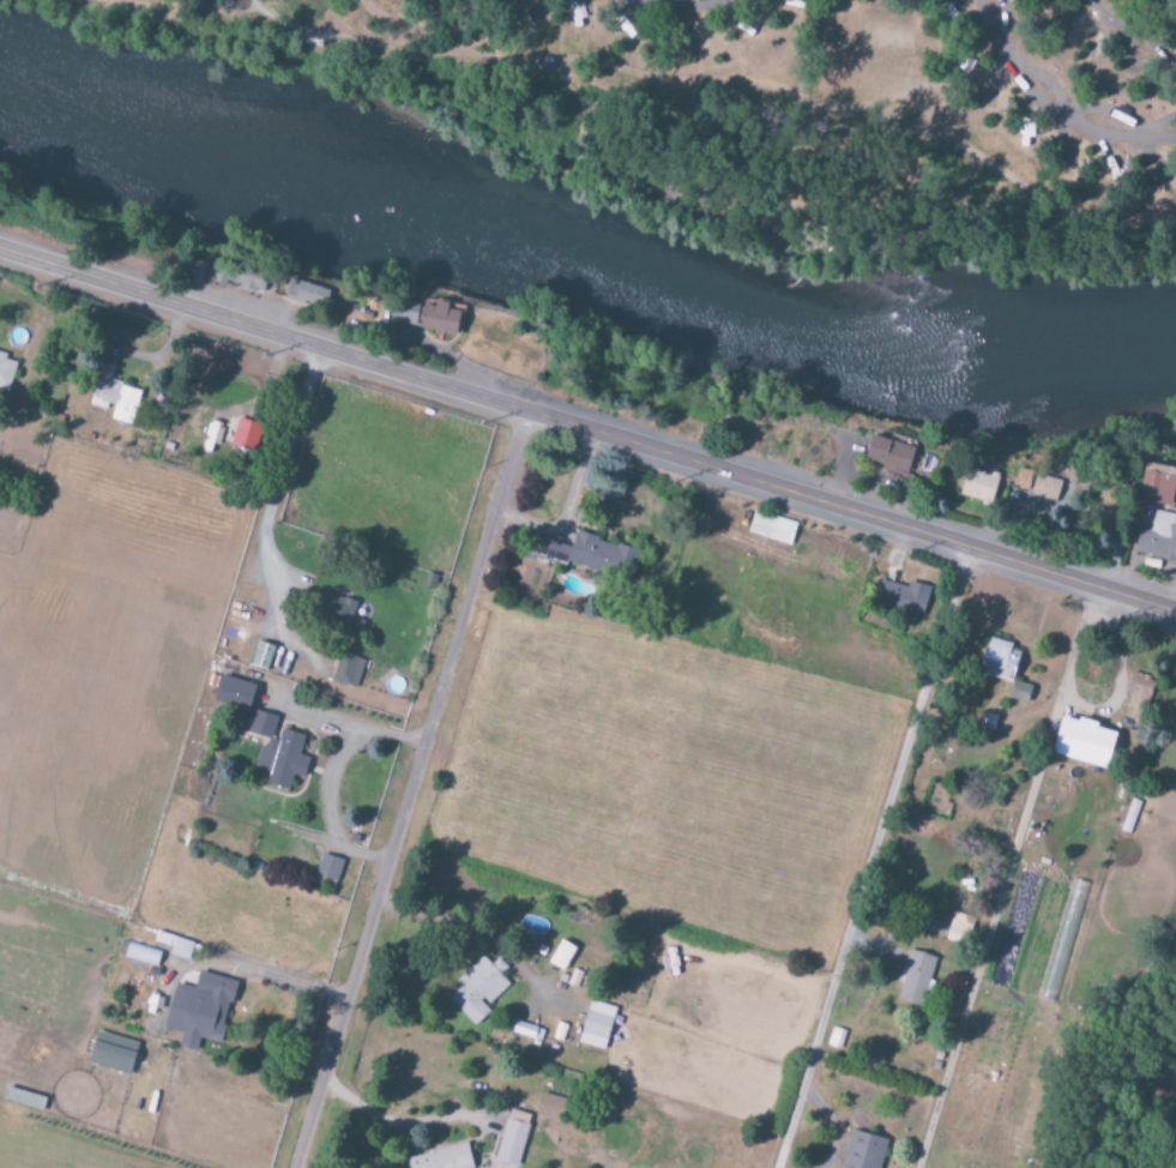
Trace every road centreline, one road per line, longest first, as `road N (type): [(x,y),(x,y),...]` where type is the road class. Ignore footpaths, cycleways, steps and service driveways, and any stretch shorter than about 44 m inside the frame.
road 1 (secondary): [(0,255),(732,482),(1175,609)]
road 2 (residential): [(298,1167),(529,420)]

